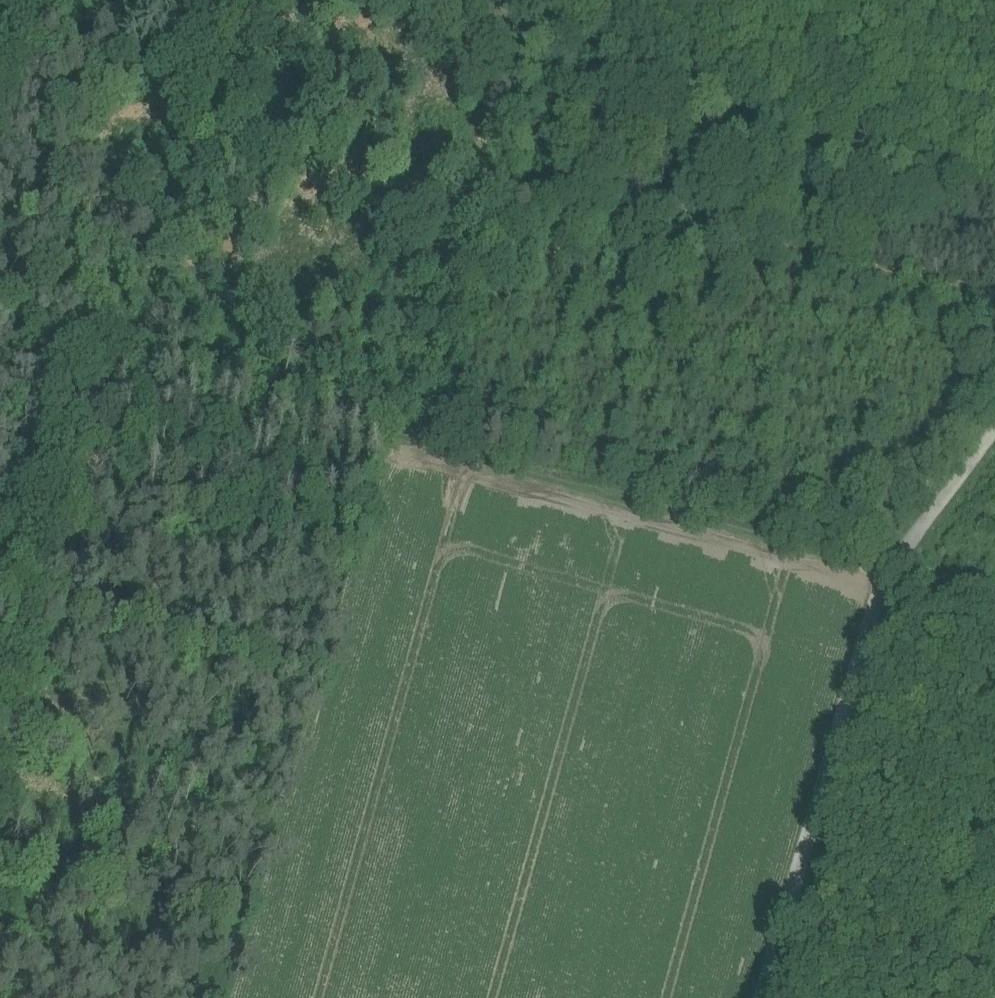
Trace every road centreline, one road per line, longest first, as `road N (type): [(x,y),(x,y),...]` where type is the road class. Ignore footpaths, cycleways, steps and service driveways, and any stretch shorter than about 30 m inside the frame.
road 1 (track): [(994,262),(958,195),(524,61),(422,0)]
road 2 (track): [(762,997),(875,599),(994,427)]

